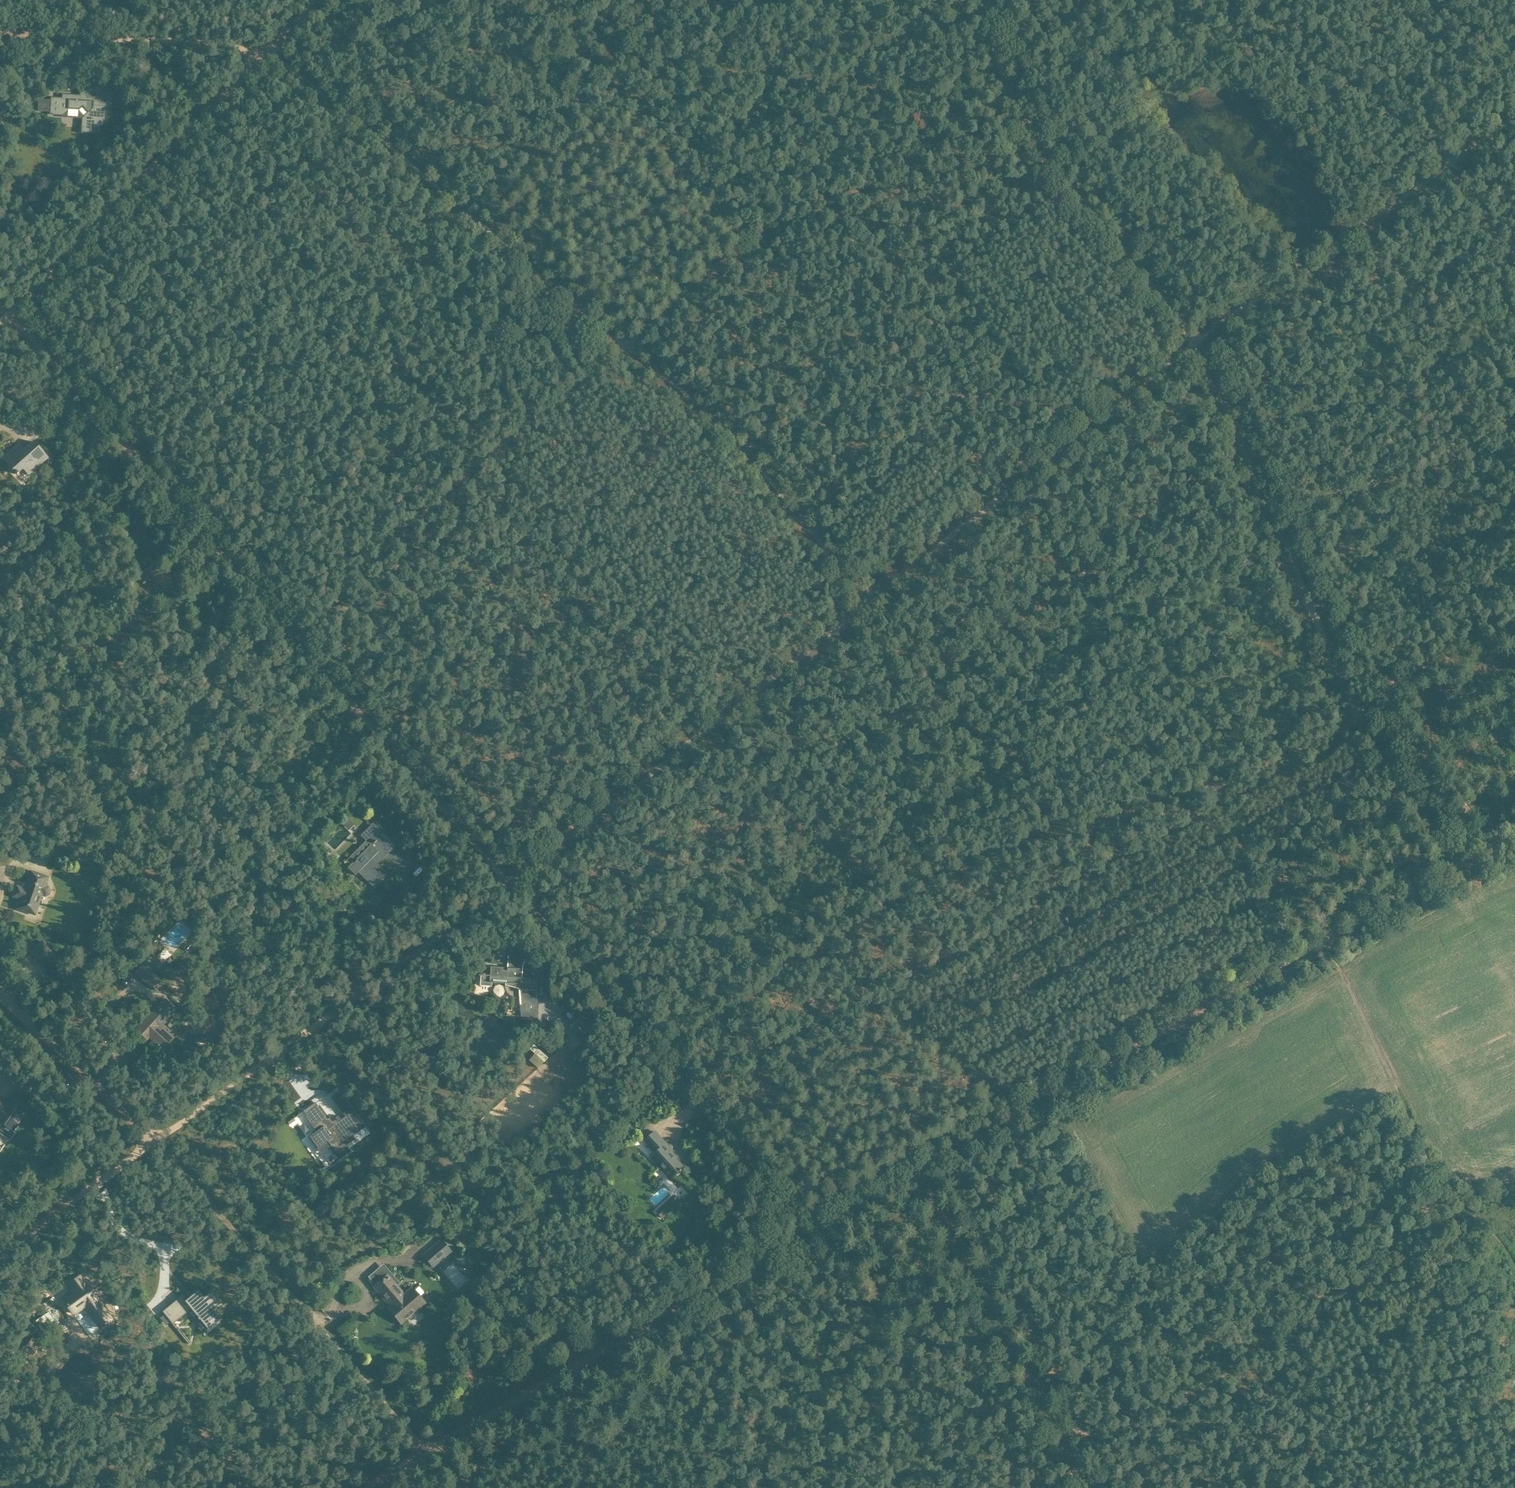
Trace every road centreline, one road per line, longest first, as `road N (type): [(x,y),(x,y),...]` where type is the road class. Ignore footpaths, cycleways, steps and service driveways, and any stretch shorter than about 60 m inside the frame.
road 1 (track): [(1514,828),(365,1487)]
road 2 (track): [(509,879),(1190,342),(1249,301),(1315,282),(1352,237),(1514,119)]
road 3 (track): [(279,619),(607,365),(747,244),(1018,103)]
road 4 (track): [(269,50),(720,420),(866,600)]
road 5 (residential): [(509,879),(10,315)]
road 6 (residential): [(10,315),(269,50),(35,34)]
road 7 (residential): [(806,1233),(509,879)]
road 8 (residential): [(147,1141),(509,879)]
road 9 (residential): [(427,1453),(147,1141)]
road 10 (track): [(916,1168),(1087,1487)]
road 11 (track): [(1036,93),(1125,59),(1261,47),(1309,58)]
road 12 (track): [(1451,1185),(1325,937)]
road 13 (residential): [(147,1141),(0,997)]
road 14 (residential): [(0,1249),(147,1141)]

